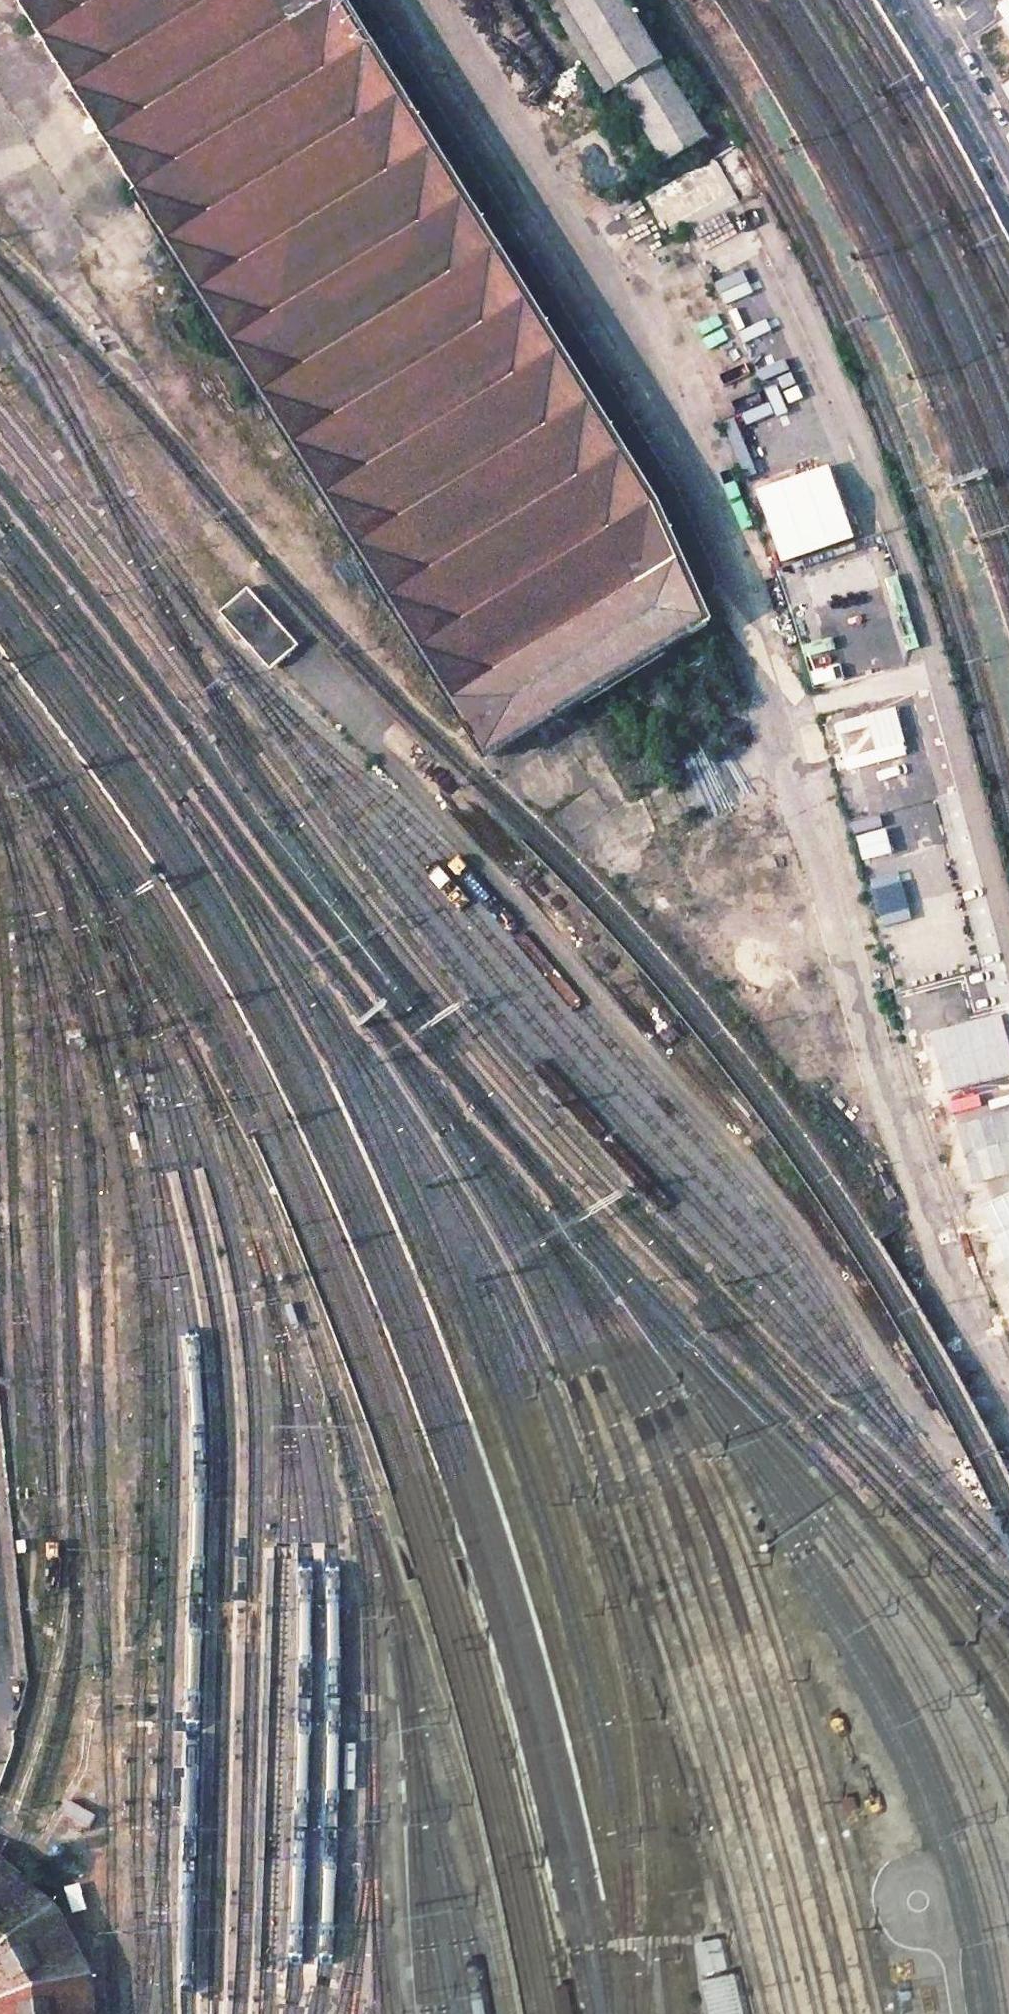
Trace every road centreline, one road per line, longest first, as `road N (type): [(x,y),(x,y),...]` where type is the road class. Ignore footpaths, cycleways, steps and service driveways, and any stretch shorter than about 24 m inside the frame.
road 1 (secondary): [(915,0),(1008,165)]

